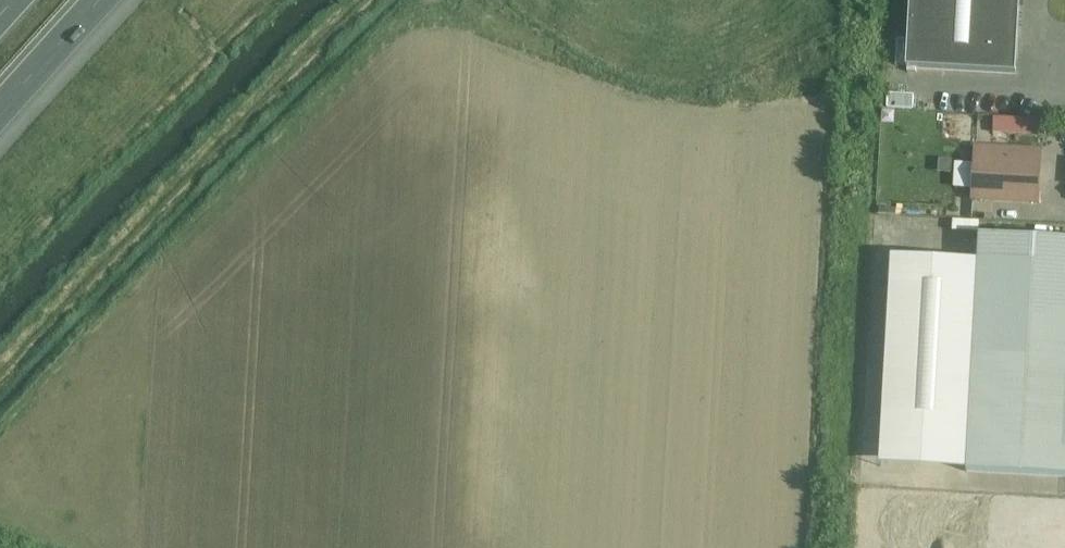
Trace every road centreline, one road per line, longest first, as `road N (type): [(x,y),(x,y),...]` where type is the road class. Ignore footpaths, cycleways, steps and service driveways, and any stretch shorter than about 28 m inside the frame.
road 1 (motorway): [(0,112),(100,0)]

